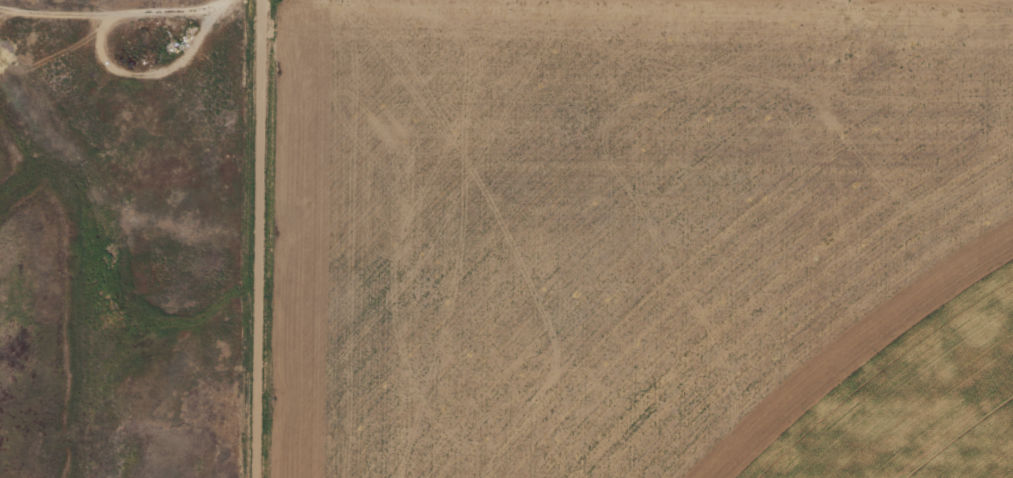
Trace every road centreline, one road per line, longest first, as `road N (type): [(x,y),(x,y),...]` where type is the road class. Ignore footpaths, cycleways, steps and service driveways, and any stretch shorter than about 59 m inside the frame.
road 1 (residential): [(1012,28),(306,0)]
road 2 (residential): [(258,477),(265,0)]
road 3 (residential): [(797,477),(833,26)]

